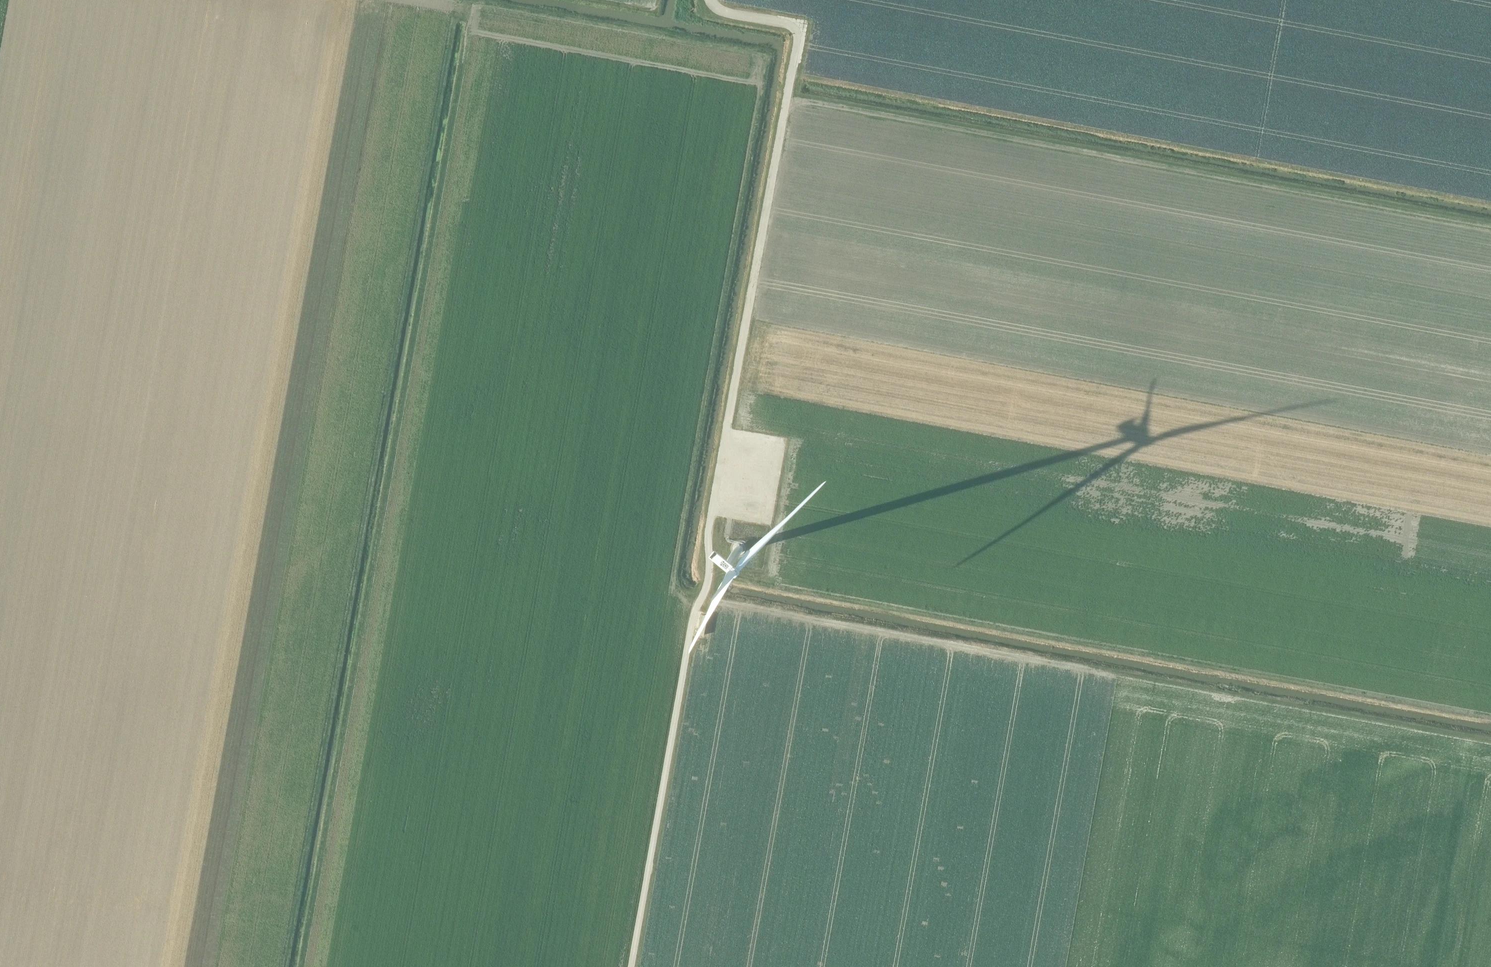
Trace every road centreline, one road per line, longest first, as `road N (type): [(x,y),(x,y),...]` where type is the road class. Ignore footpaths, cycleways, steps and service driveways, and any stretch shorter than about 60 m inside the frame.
road 1 (track): [(1490,226),(787,97)]

